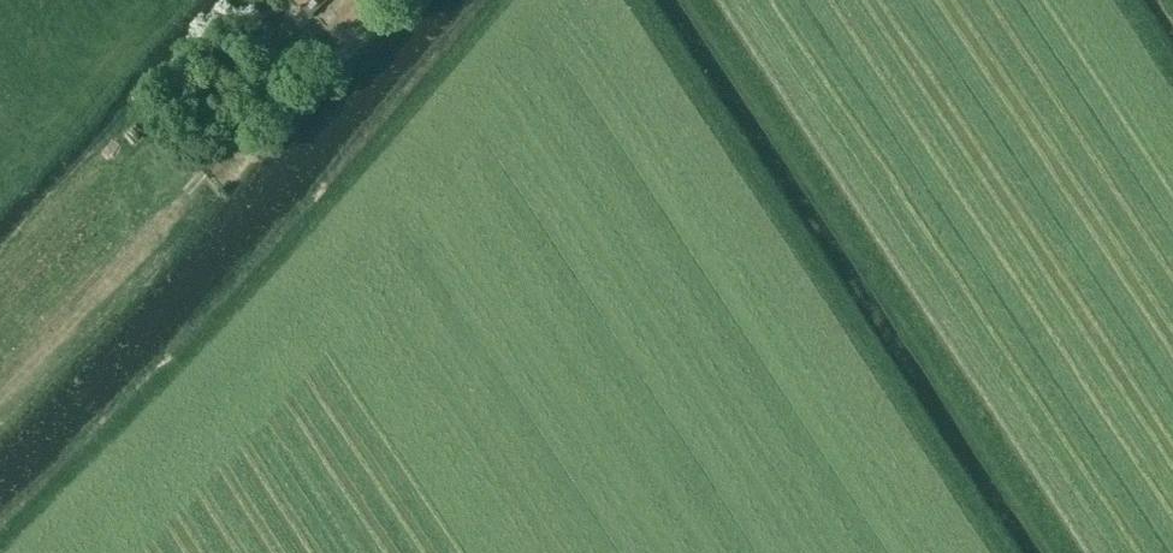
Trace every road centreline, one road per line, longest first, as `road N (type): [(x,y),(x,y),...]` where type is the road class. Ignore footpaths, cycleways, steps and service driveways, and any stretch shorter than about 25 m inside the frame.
road 1 (track): [(277,33),(226,77),(228,138),(0,373)]

